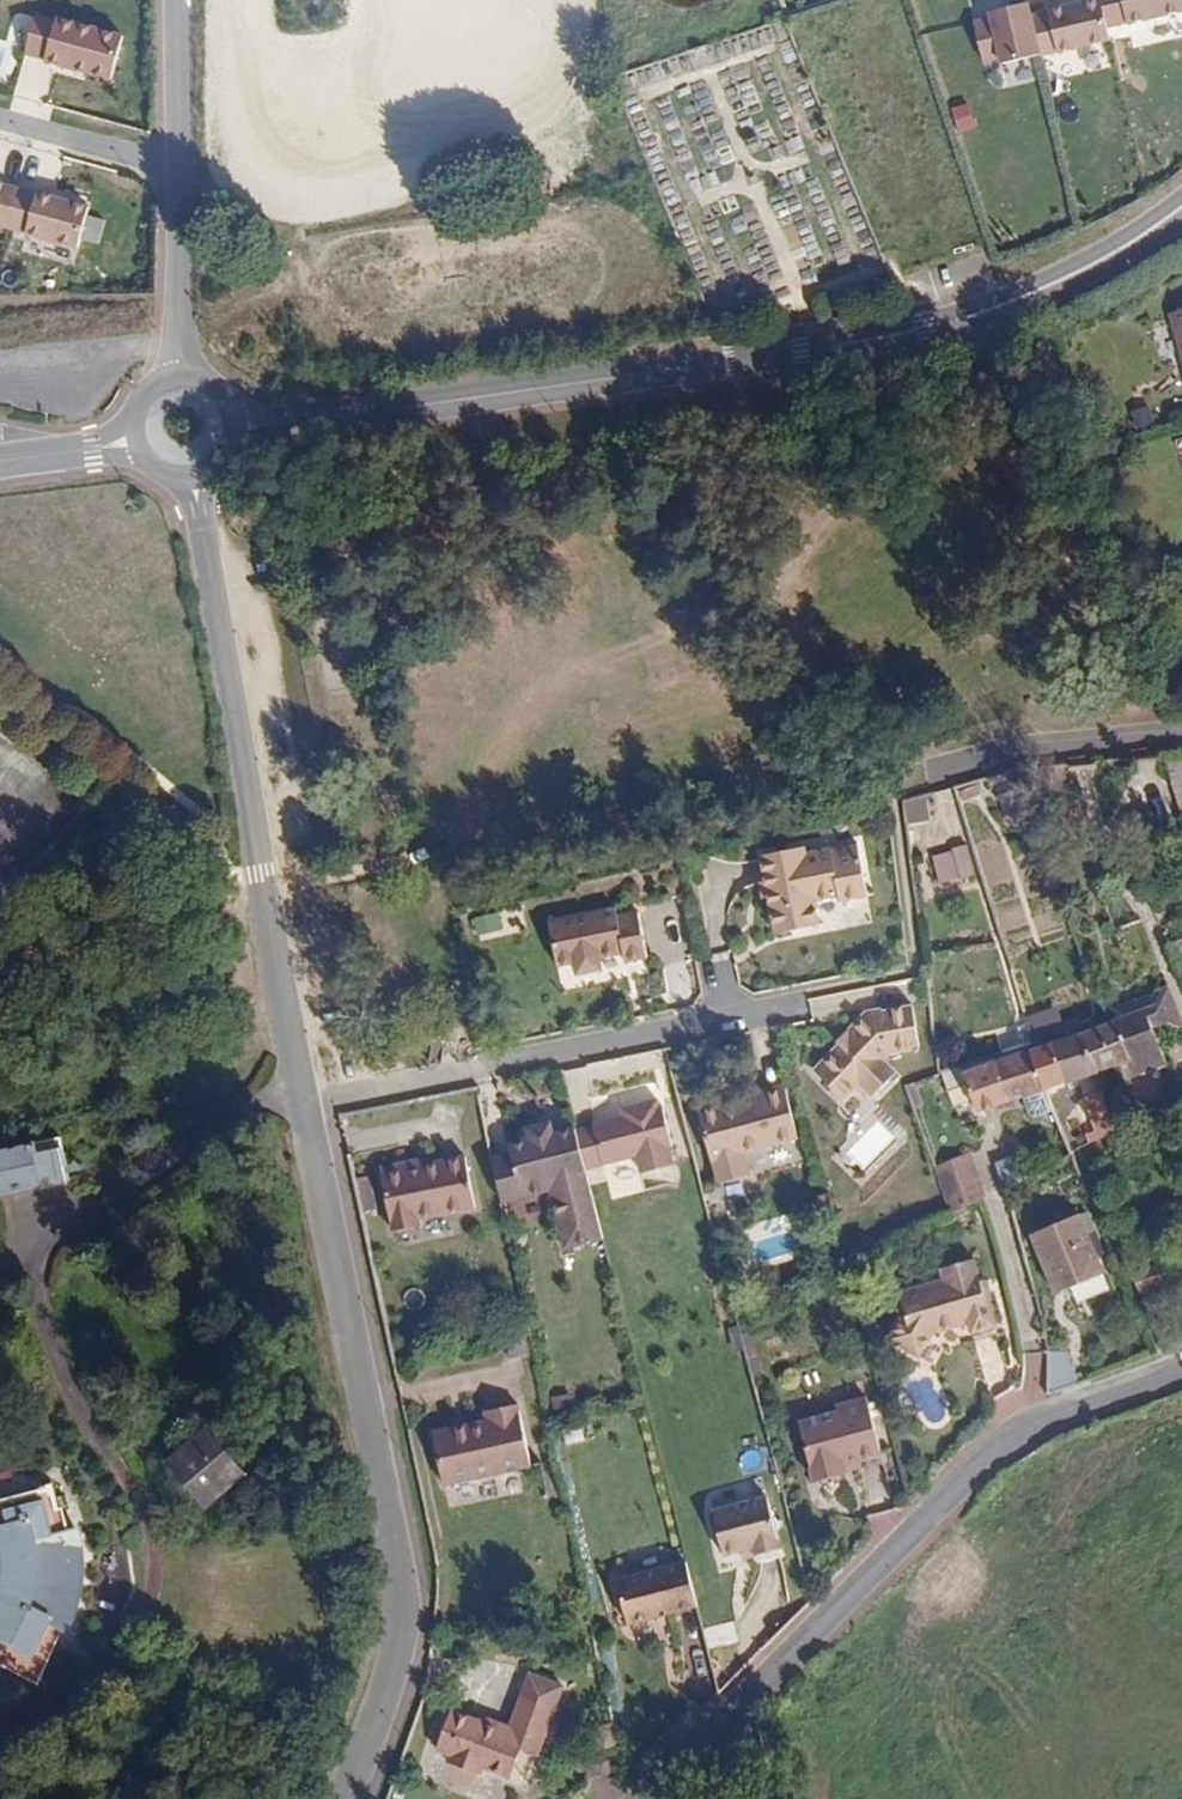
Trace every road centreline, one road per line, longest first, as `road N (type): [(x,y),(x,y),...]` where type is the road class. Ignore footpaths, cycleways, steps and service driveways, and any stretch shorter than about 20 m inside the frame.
road 1 (secondary): [(1181,206),(1136,241),(1027,300),(919,329),(234,428)]
road 2 (residential): [(345,1798),(408,1616),(302,1106)]
road 3 (residential): [(646,1798),(1022,1425),(1181,1367)]
road 4 (residential): [(302,1106),(192,477)]
road 5 (residential): [(302,1106),(731,1014)]
road 6 (residential): [(936,773),(1021,750),(1181,734)]
road 7 (residential): [(180,378),(177,164)]
road 8 (residential): [(177,164),(0,118)]
road 9 (residential): [(177,164),(176,0)]
road 10 (secondary): [(131,443),(0,463)]

